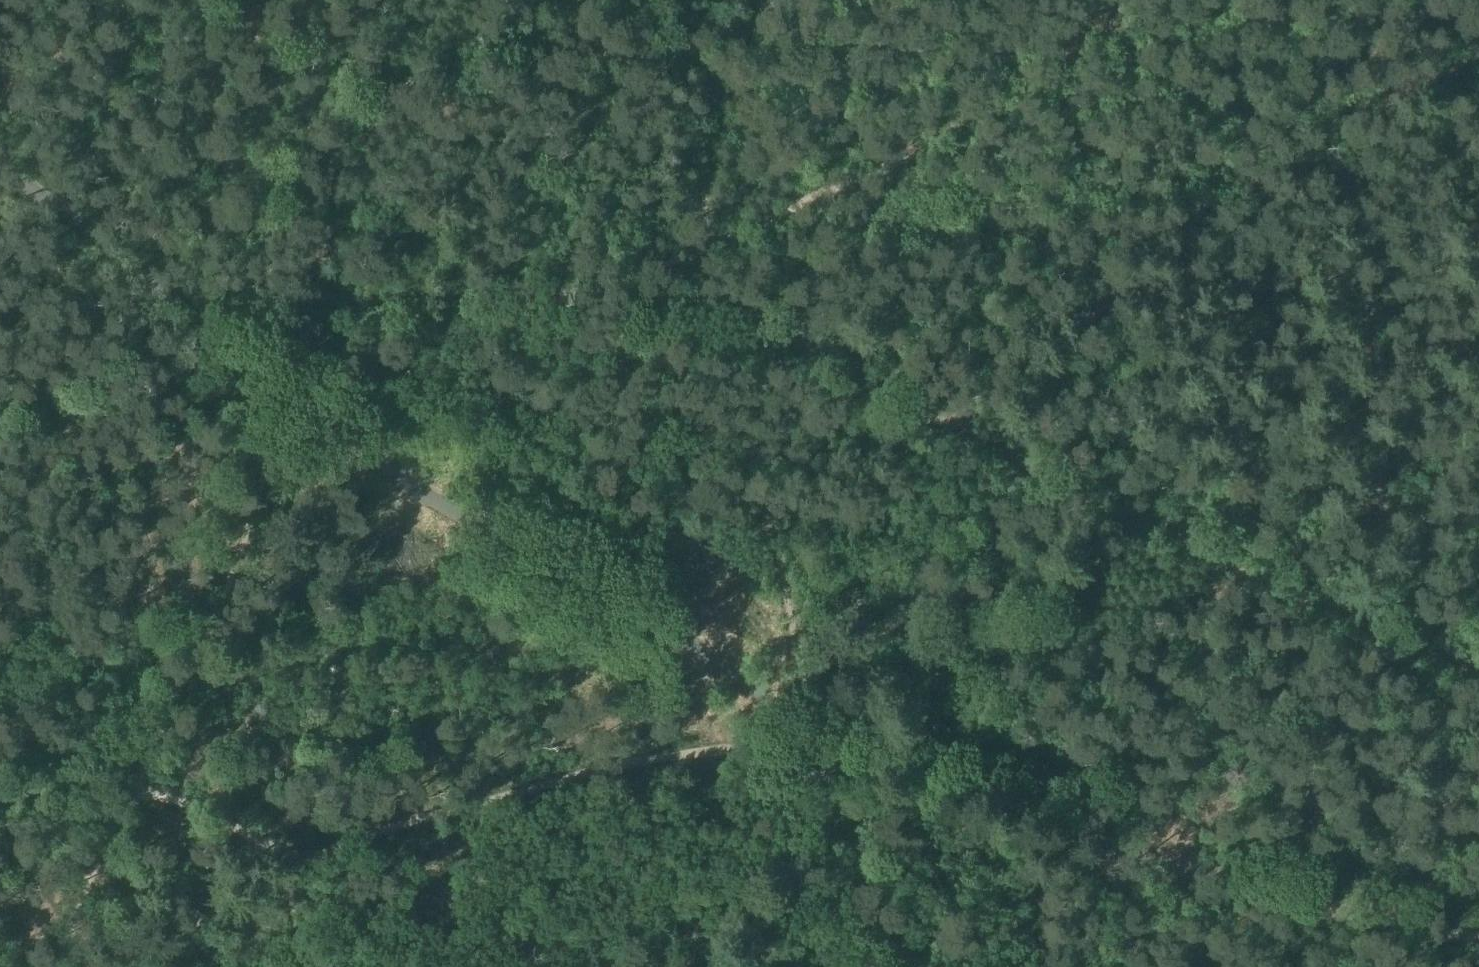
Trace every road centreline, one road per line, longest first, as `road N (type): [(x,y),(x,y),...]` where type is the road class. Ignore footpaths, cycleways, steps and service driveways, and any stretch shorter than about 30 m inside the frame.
road 1 (track): [(306,323),(301,401),(122,807),(6,966)]
road 2 (track): [(1125,59),(704,292)]
road 3 (track): [(704,292),(643,277),(388,325),(306,323)]
road 4 (track): [(122,807),(0,853)]

